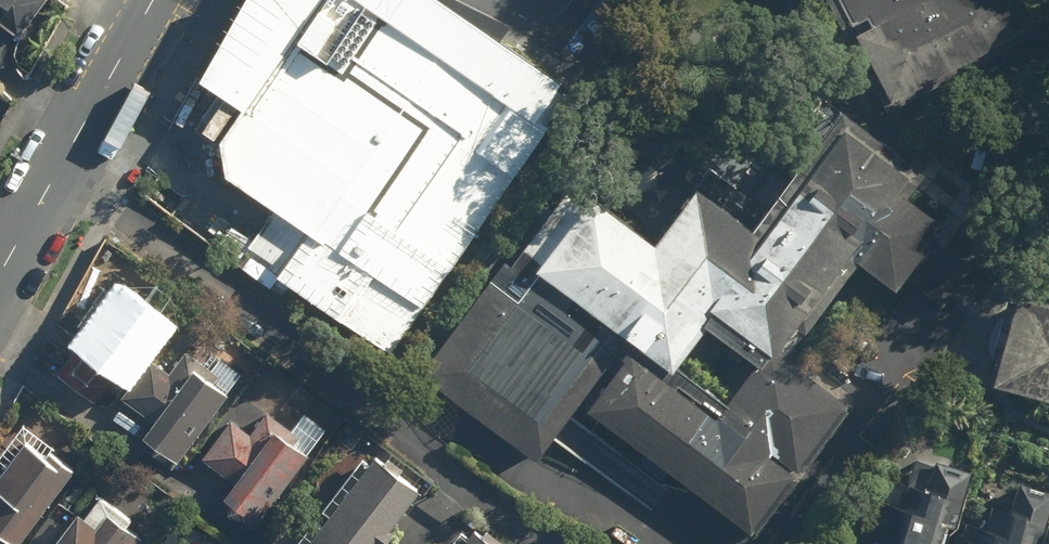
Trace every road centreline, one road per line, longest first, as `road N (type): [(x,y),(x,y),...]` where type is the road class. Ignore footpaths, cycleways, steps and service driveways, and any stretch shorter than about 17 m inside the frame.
road 1 (residential): [(54,177),(113,206),(274,323),(416,446),(555,543)]
road 2 (tertiary): [(153,0),(54,177)]

